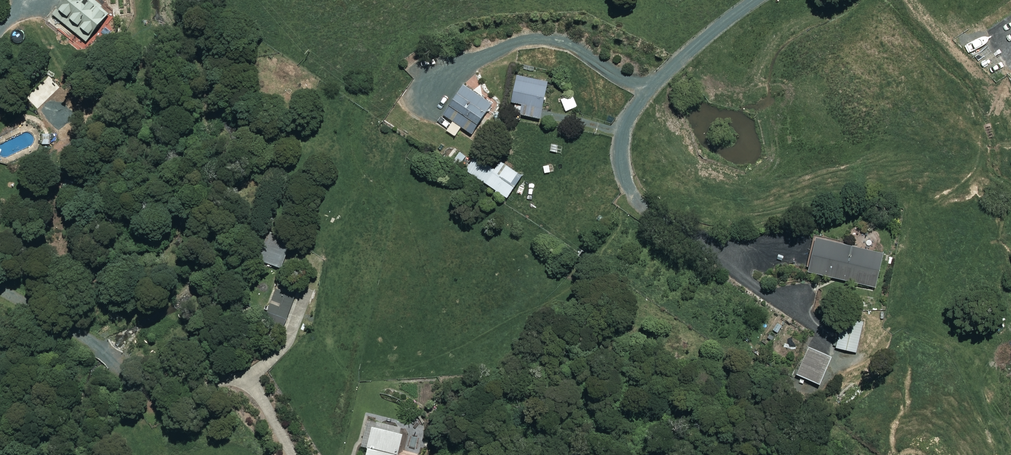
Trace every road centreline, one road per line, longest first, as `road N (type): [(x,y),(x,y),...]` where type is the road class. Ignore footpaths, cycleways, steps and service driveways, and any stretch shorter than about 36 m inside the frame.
road 1 (track): [(762,0),(684,49),(636,111),(622,163),(646,203),(712,246)]
road 2 (track): [(431,98),(343,213),(302,305),(254,376)]
road 3 (track): [(254,376),(152,385),(0,288)]

